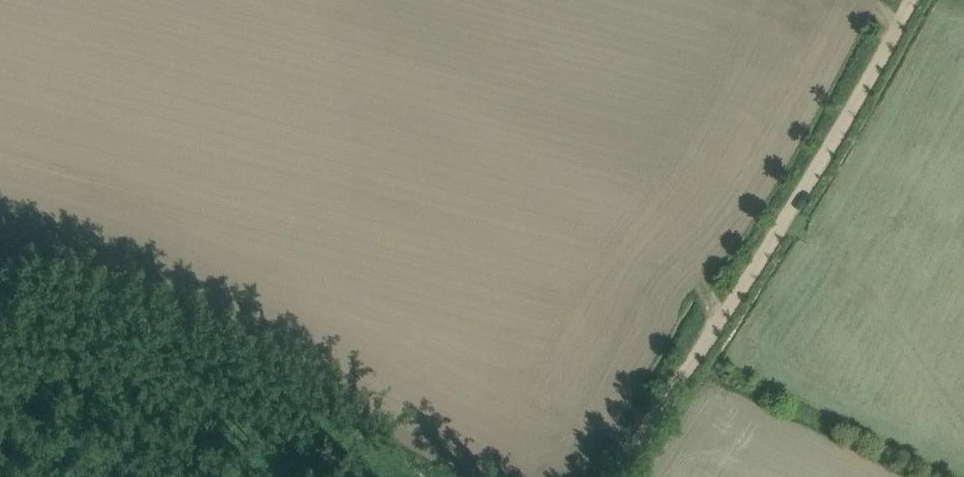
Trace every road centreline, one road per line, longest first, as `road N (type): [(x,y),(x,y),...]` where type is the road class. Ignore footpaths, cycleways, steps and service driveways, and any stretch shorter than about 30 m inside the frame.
road 1 (track): [(898,0),(608,476)]

